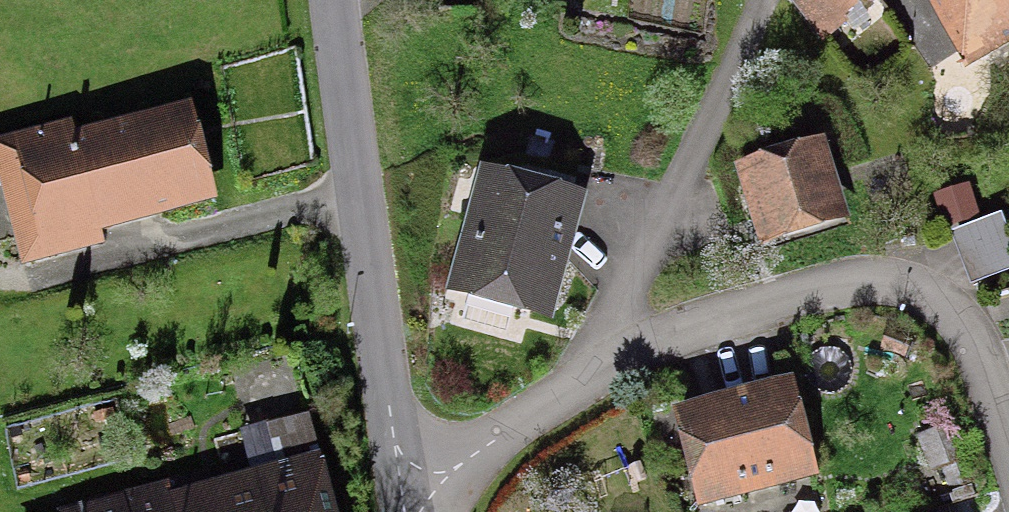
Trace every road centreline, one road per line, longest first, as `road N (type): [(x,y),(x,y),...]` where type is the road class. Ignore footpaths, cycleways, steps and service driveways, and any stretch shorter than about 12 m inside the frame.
road 1 (residential): [(397,470),(464,448),(653,342),(729,310),(868,278),(925,293),(949,313),(964,333),(1008,462)]
road 2 (residential): [(329,0),(397,470)]

